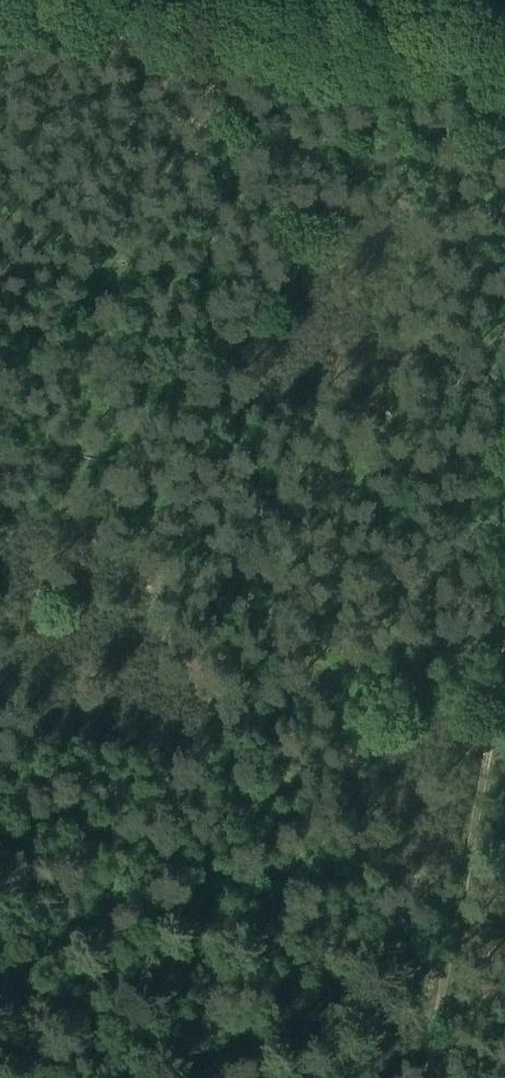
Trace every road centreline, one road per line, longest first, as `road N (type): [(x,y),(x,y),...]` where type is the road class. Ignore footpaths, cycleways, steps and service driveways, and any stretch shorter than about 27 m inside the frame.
road 1 (track): [(0,19),(504,71)]
road 2 (track): [(425,1077),(504,656)]

